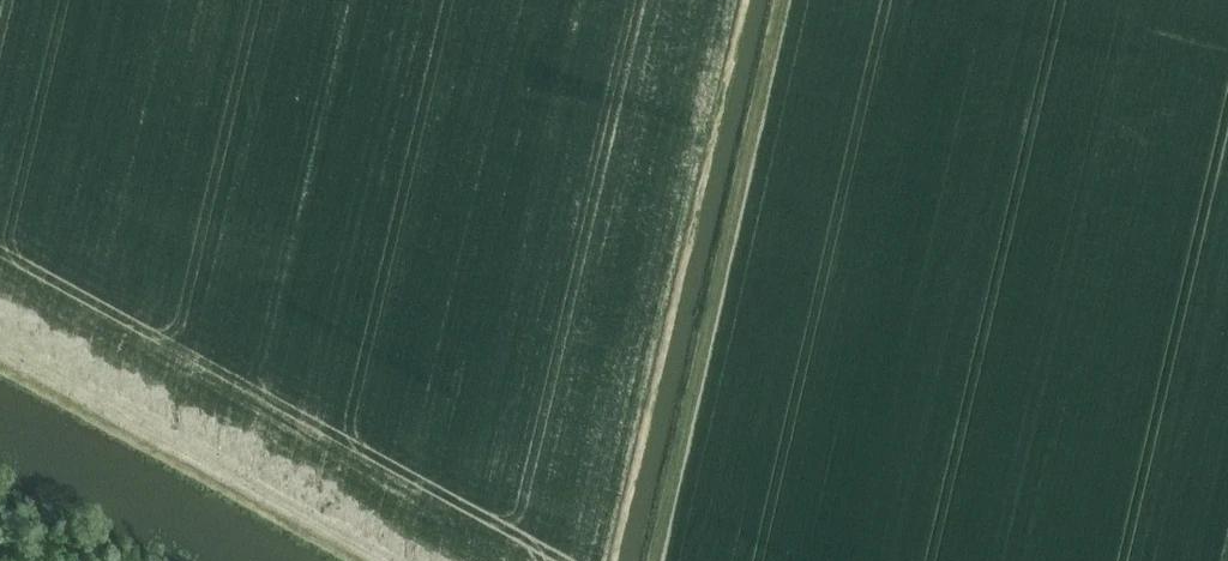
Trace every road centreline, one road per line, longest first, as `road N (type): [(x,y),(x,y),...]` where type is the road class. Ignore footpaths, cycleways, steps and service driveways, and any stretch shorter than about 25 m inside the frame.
road 1 (track): [(798,0),(669,560)]
road 2 (track): [(0,347),(393,560)]

